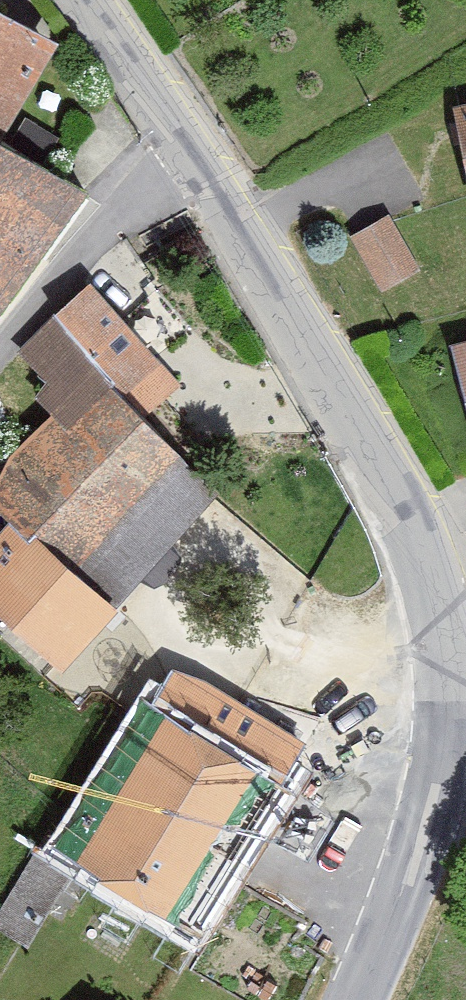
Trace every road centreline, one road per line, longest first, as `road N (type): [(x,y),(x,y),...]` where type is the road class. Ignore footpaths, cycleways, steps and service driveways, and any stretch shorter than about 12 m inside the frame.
road 1 (tertiary): [(81,0),(379,465),(420,553),(445,651),(443,776)]
road 2 (tertiary): [(443,776),(424,845),(353,999)]

